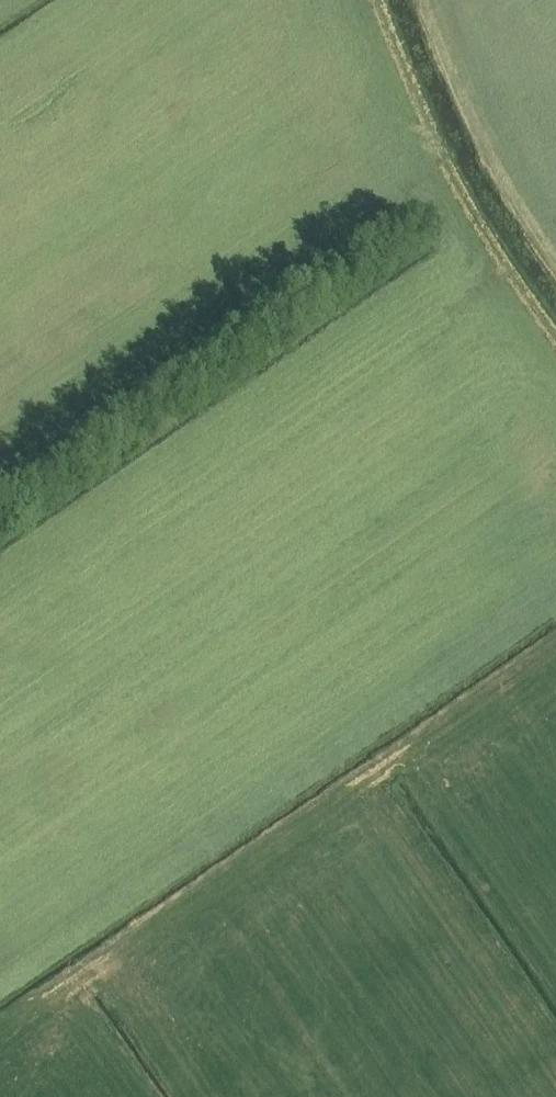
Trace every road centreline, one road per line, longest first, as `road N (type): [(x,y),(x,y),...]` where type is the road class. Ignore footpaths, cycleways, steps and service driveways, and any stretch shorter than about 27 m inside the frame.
road 1 (track): [(555,338),(465,195),(371,0)]

